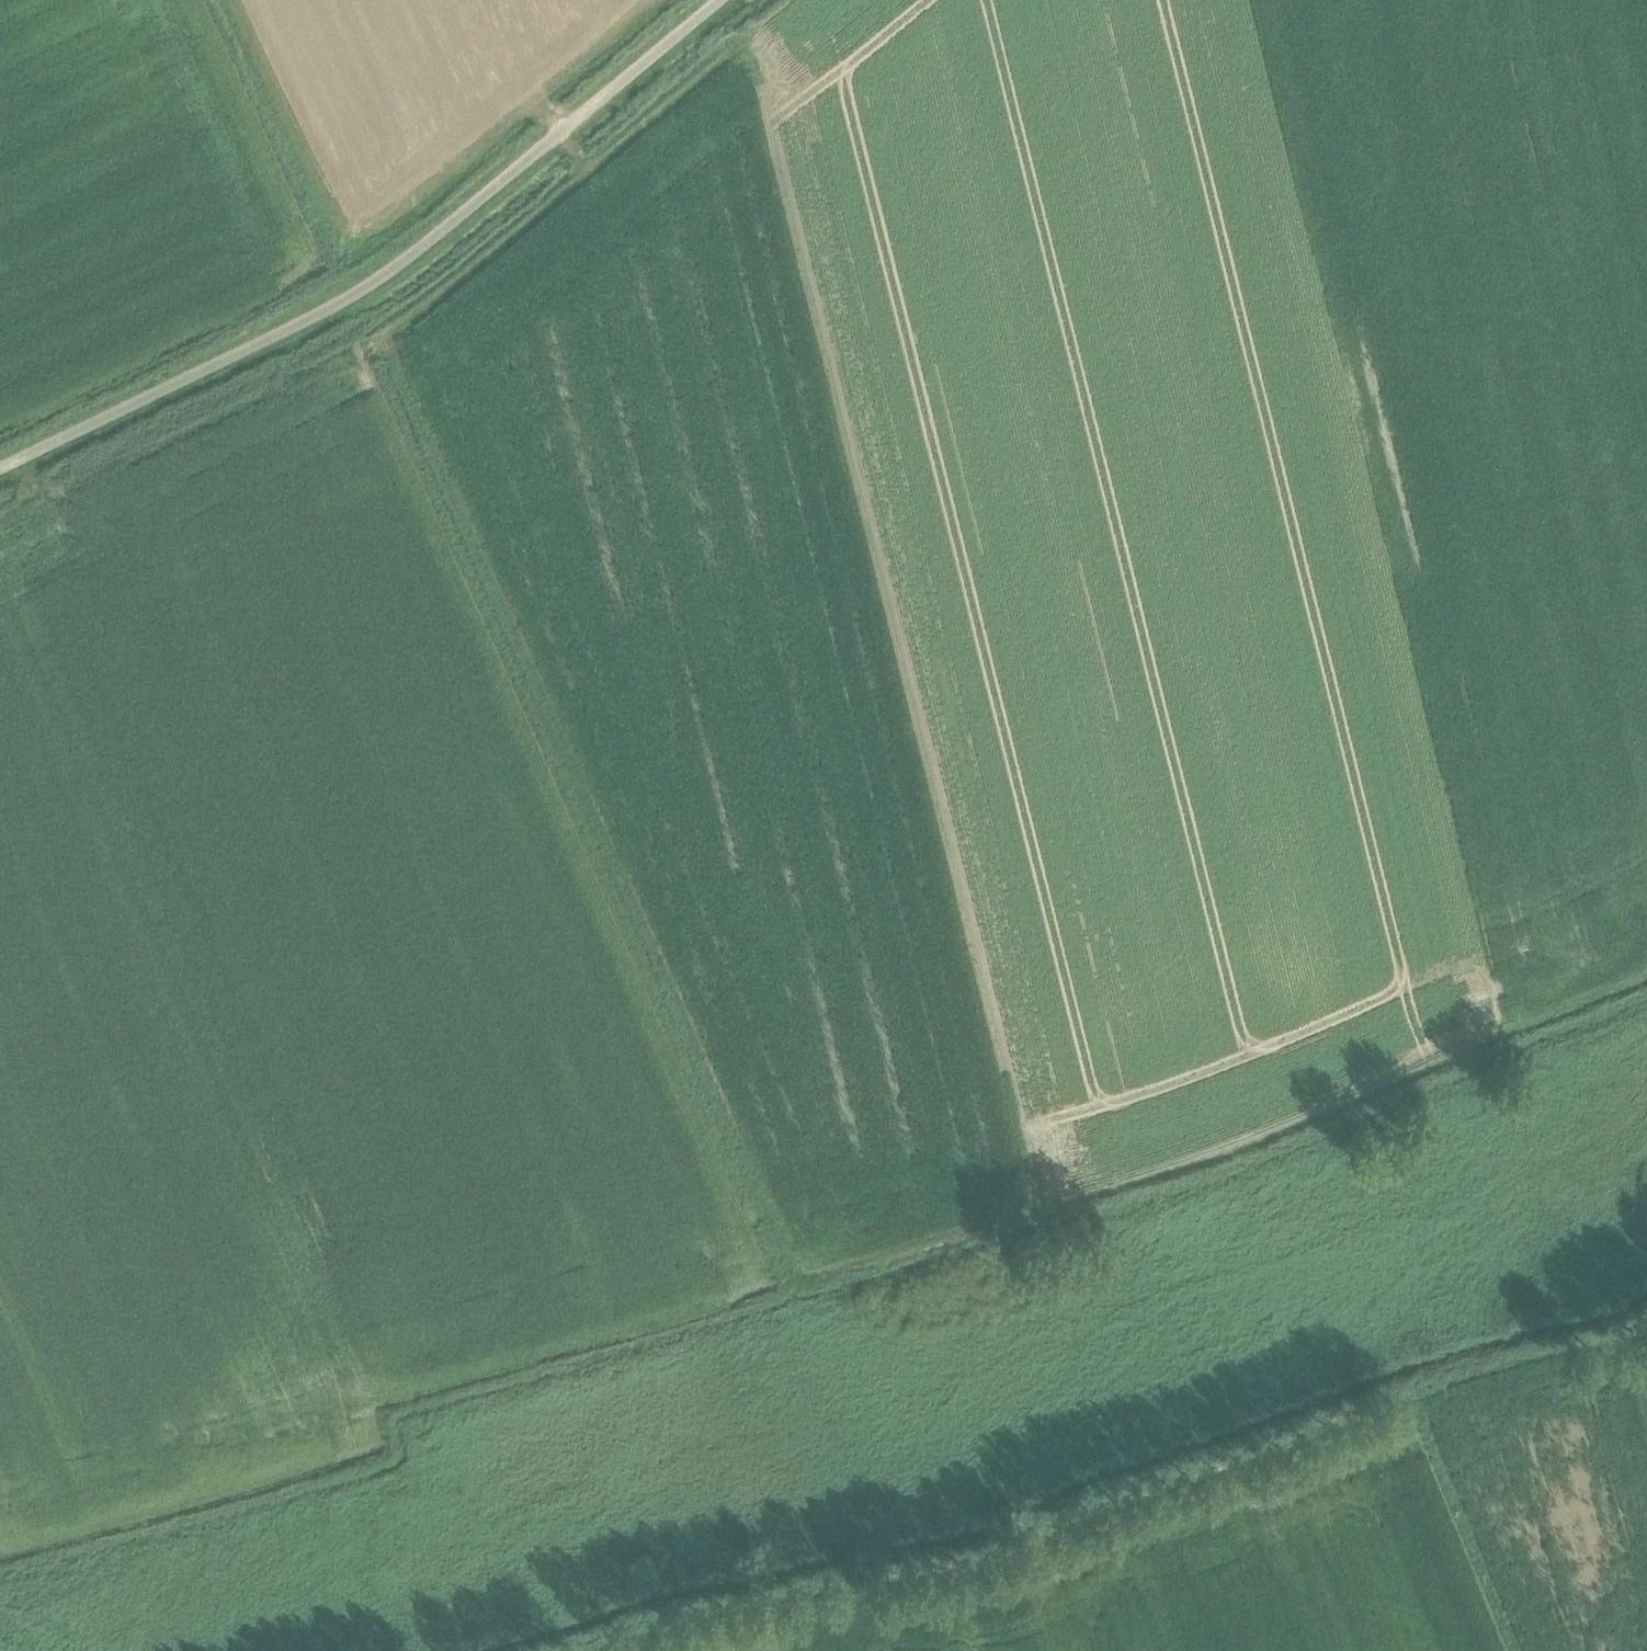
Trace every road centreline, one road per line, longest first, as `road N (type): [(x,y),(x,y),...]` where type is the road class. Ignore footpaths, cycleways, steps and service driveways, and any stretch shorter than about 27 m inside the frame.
road 1 (unclassified): [(0,471),(340,313),(464,228),(731,0)]

